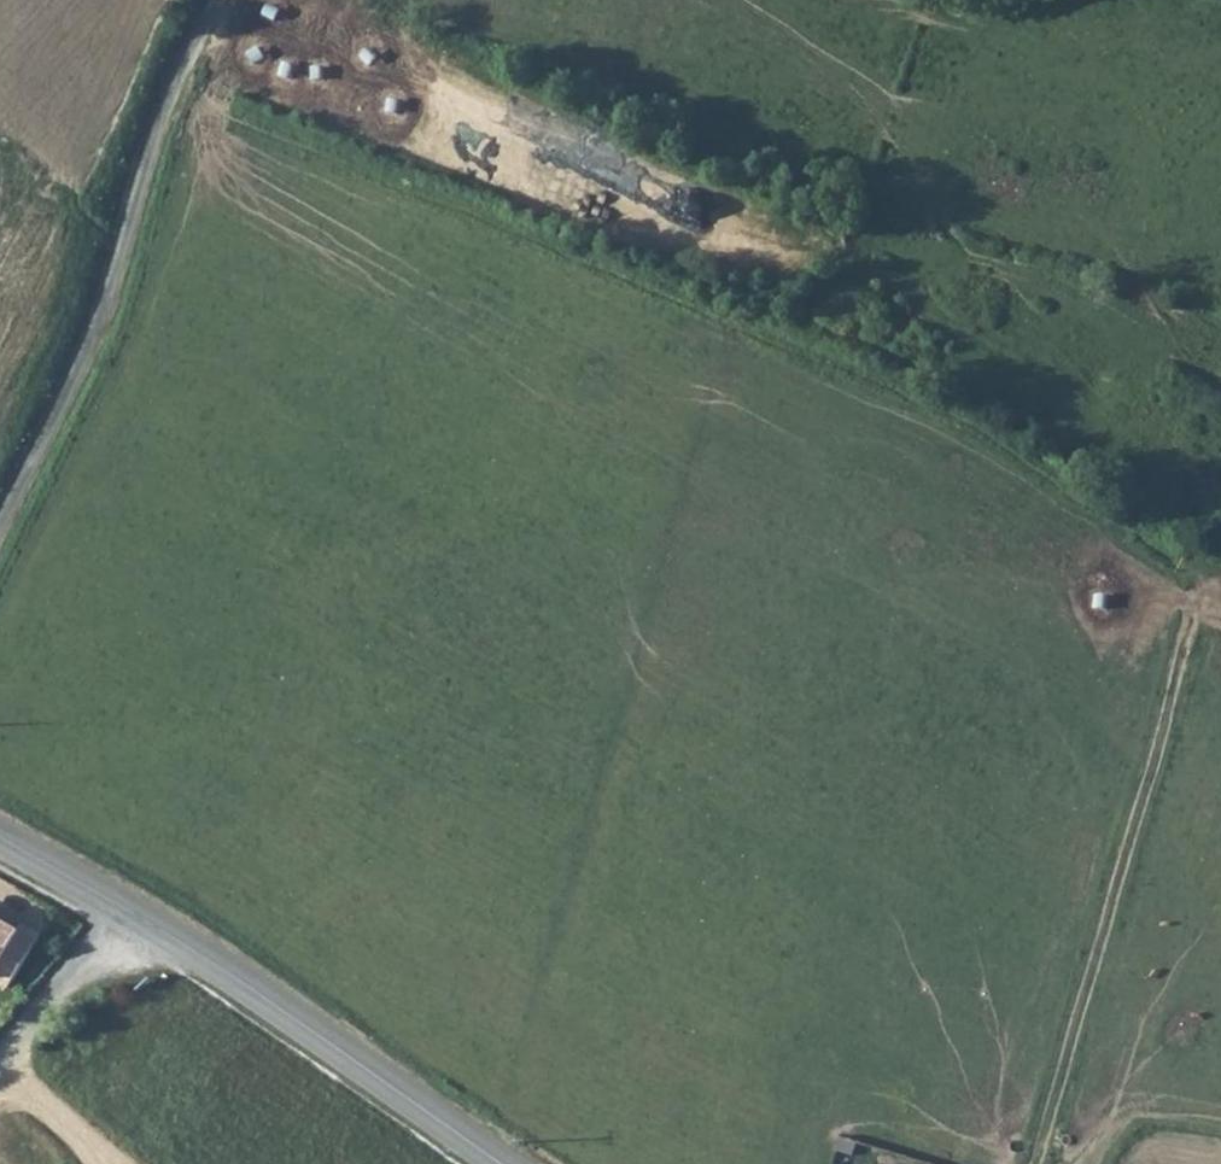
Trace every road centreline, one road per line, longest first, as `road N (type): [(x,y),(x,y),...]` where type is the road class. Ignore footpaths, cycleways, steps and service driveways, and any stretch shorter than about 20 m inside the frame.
road 1 (track): [(1214,587),(977,427),(755,344),(172,95)]
road 2 (secondary): [(0,839),(225,972),(501,1163)]
road 3 (track): [(217,0),(172,95),(75,370),(0,522)]

